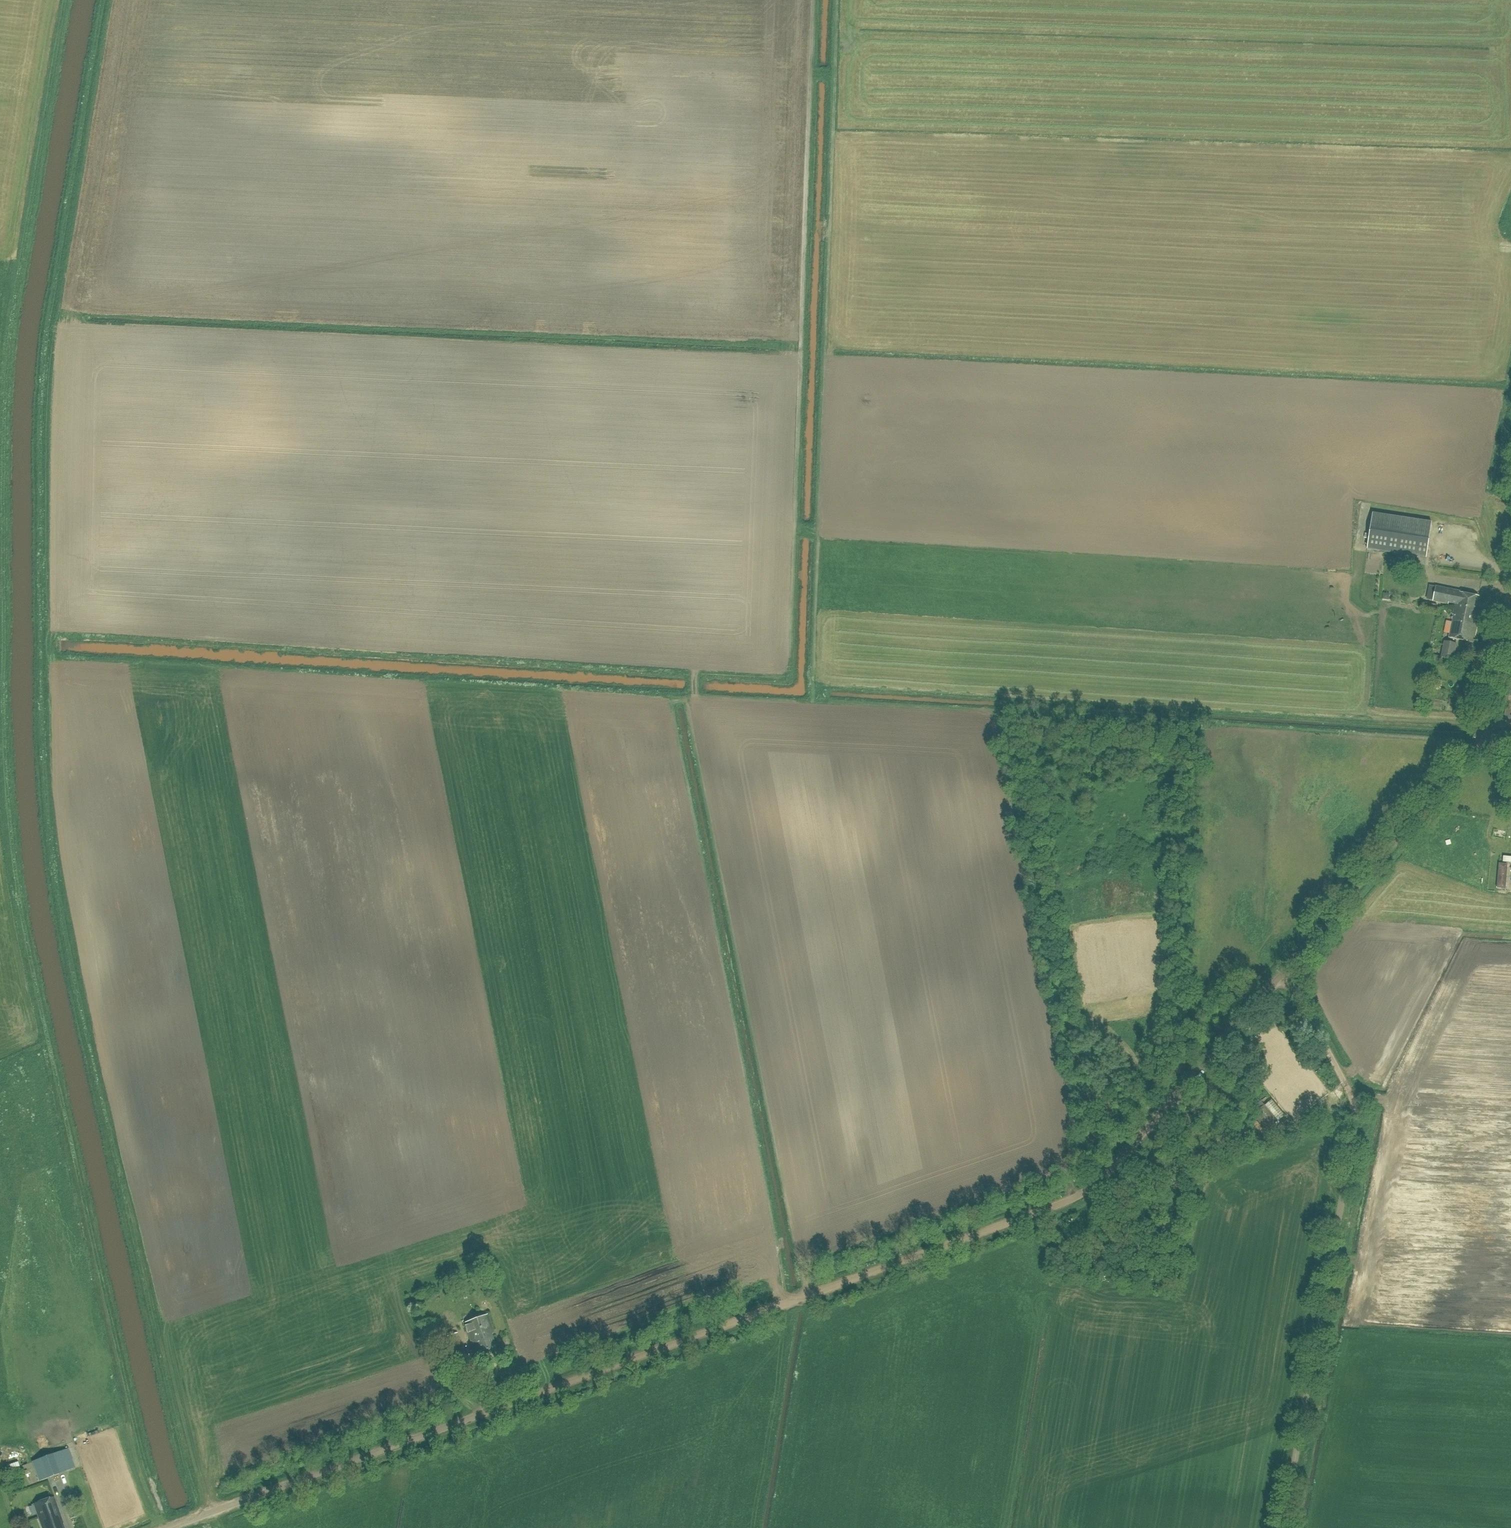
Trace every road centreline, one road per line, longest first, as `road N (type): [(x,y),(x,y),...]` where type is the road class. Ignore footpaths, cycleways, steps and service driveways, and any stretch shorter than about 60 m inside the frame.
road 1 (unclassified): [(170,1527),(1075,1197),(1115,1167),(1281,975)]
road 2 (unclassified): [(1280,1527),(1355,1108),(1281,975)]
road 3 (unclassified): [(1281,975),(1479,741)]
road 4 (unclassified): [(1479,741),(1510,590)]

